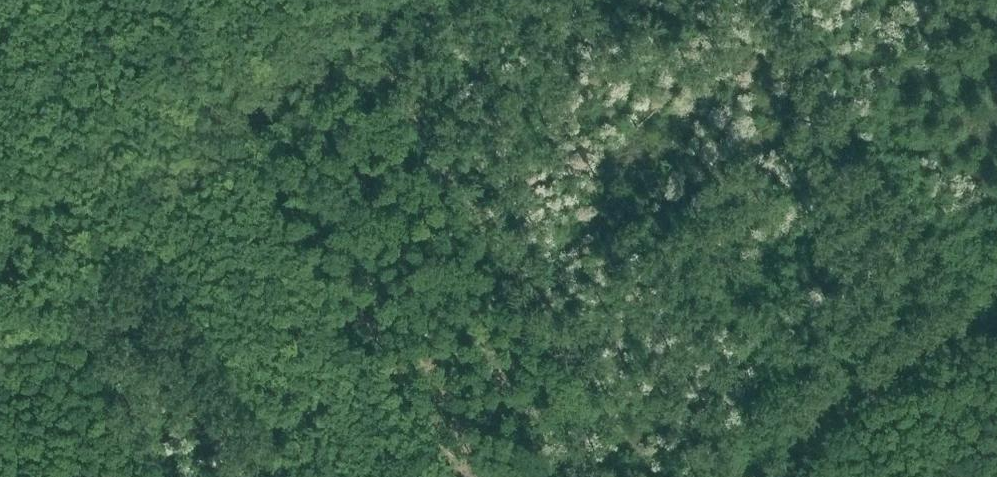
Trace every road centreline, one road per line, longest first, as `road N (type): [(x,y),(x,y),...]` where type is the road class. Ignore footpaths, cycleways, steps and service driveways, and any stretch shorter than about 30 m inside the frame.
road 1 (track): [(654,476),(387,74)]
road 2 (track): [(375,58),(354,55),(0,349)]
road 3 (track): [(782,476),(845,416),(996,318)]

